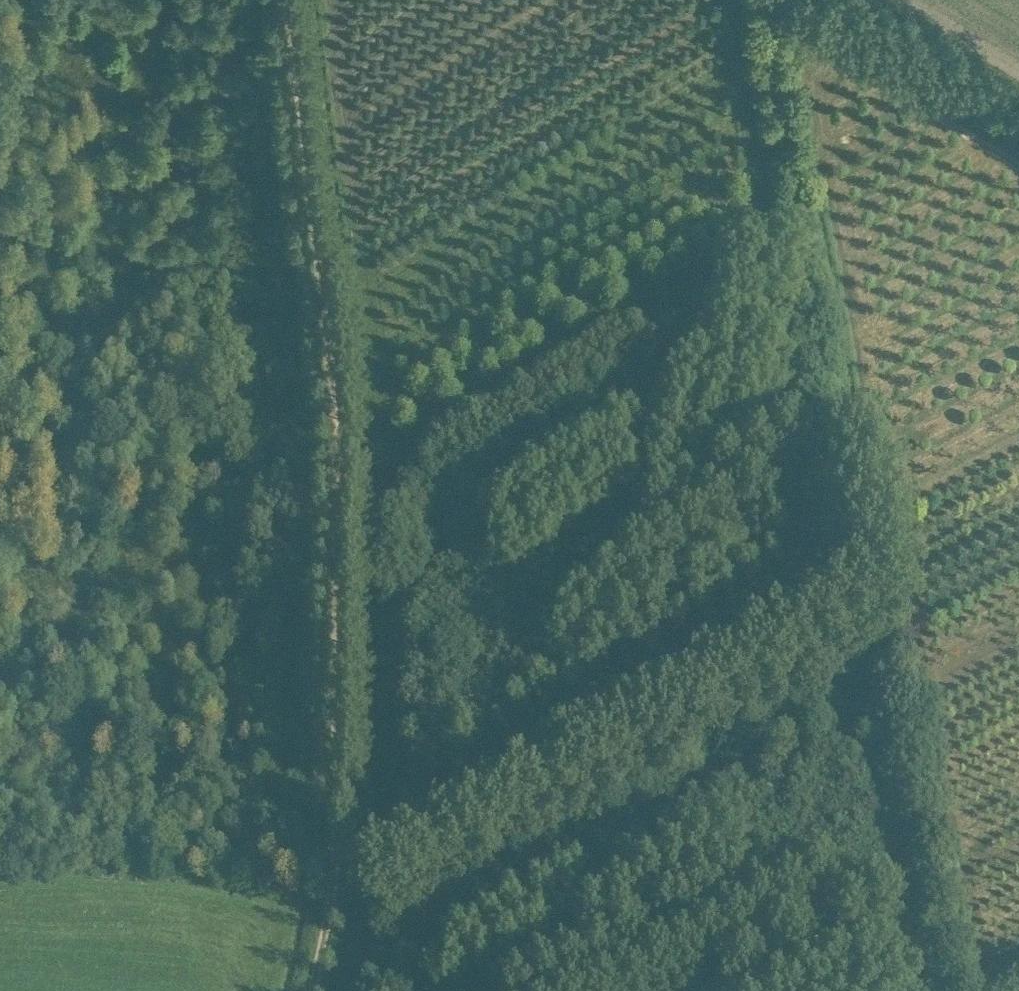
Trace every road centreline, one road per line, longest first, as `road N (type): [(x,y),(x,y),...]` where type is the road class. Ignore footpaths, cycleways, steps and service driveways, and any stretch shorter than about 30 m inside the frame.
road 1 (track): [(286,0),(338,469),(332,882),(311,990)]
road 2 (track): [(806,0),(1018,122)]

